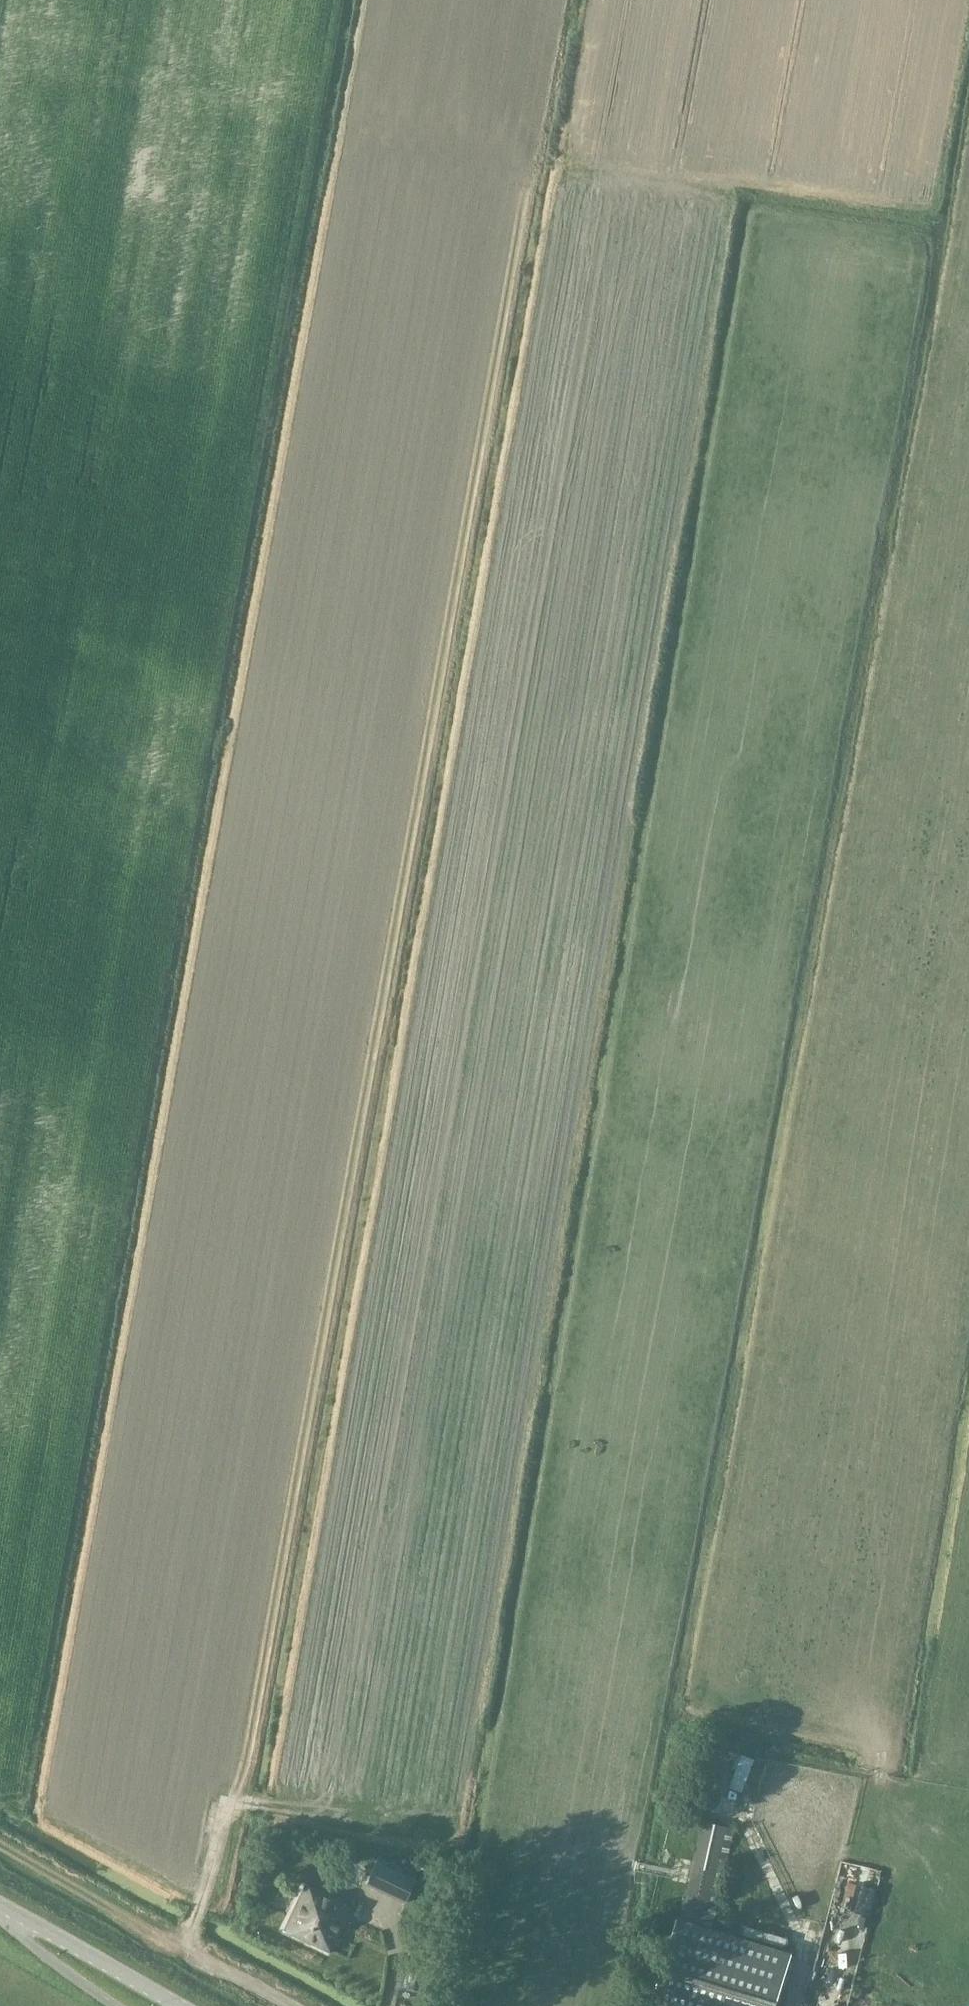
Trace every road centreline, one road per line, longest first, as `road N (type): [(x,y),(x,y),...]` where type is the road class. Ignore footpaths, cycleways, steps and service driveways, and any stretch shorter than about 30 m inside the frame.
road 1 (tertiary): [(173,2005),(0,1905)]

